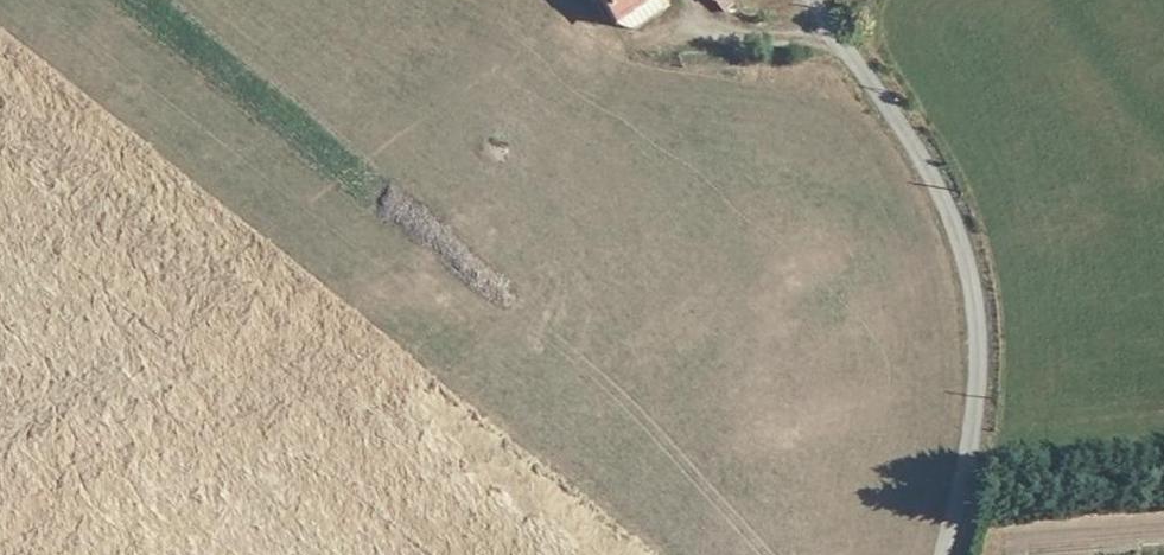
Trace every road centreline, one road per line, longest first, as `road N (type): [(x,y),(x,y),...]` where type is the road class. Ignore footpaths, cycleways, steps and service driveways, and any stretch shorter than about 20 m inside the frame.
road 1 (unclassified): [(945,554),(979,390),(970,266),(920,154),(816,0)]

